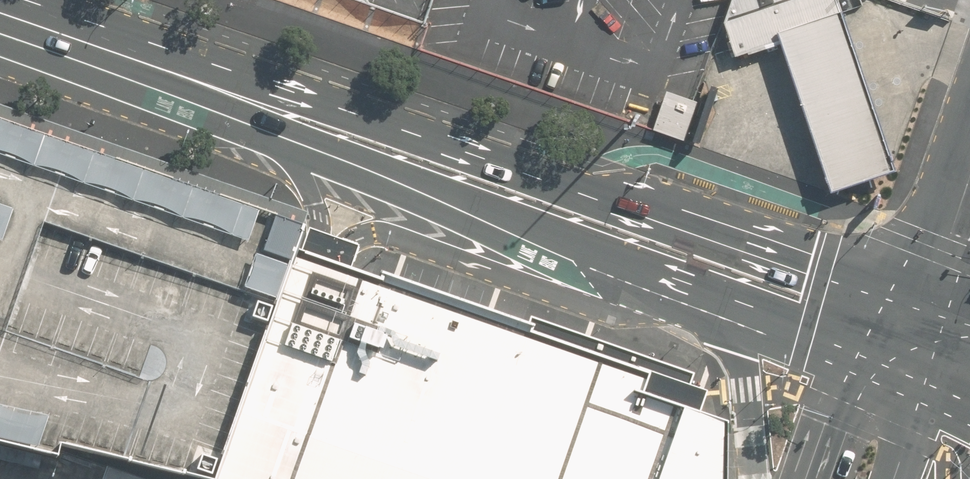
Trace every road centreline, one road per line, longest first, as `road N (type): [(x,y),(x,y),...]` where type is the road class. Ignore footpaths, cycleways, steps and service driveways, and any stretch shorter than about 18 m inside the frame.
road 1 (secondary): [(111,51),(444,132),(914,300)]
road 2 (secondary): [(716,301),(272,135),(111,51)]
road 3 (unknown): [(634,200),(582,104),(507,0)]
road 4 (secondary): [(759,478),(738,353),(716,301)]
road 5 (residential): [(969,148),(914,300)]
road 6 (secondary): [(864,351),(716,301)]
road 7 (secondary): [(814,478),(864,351)]

